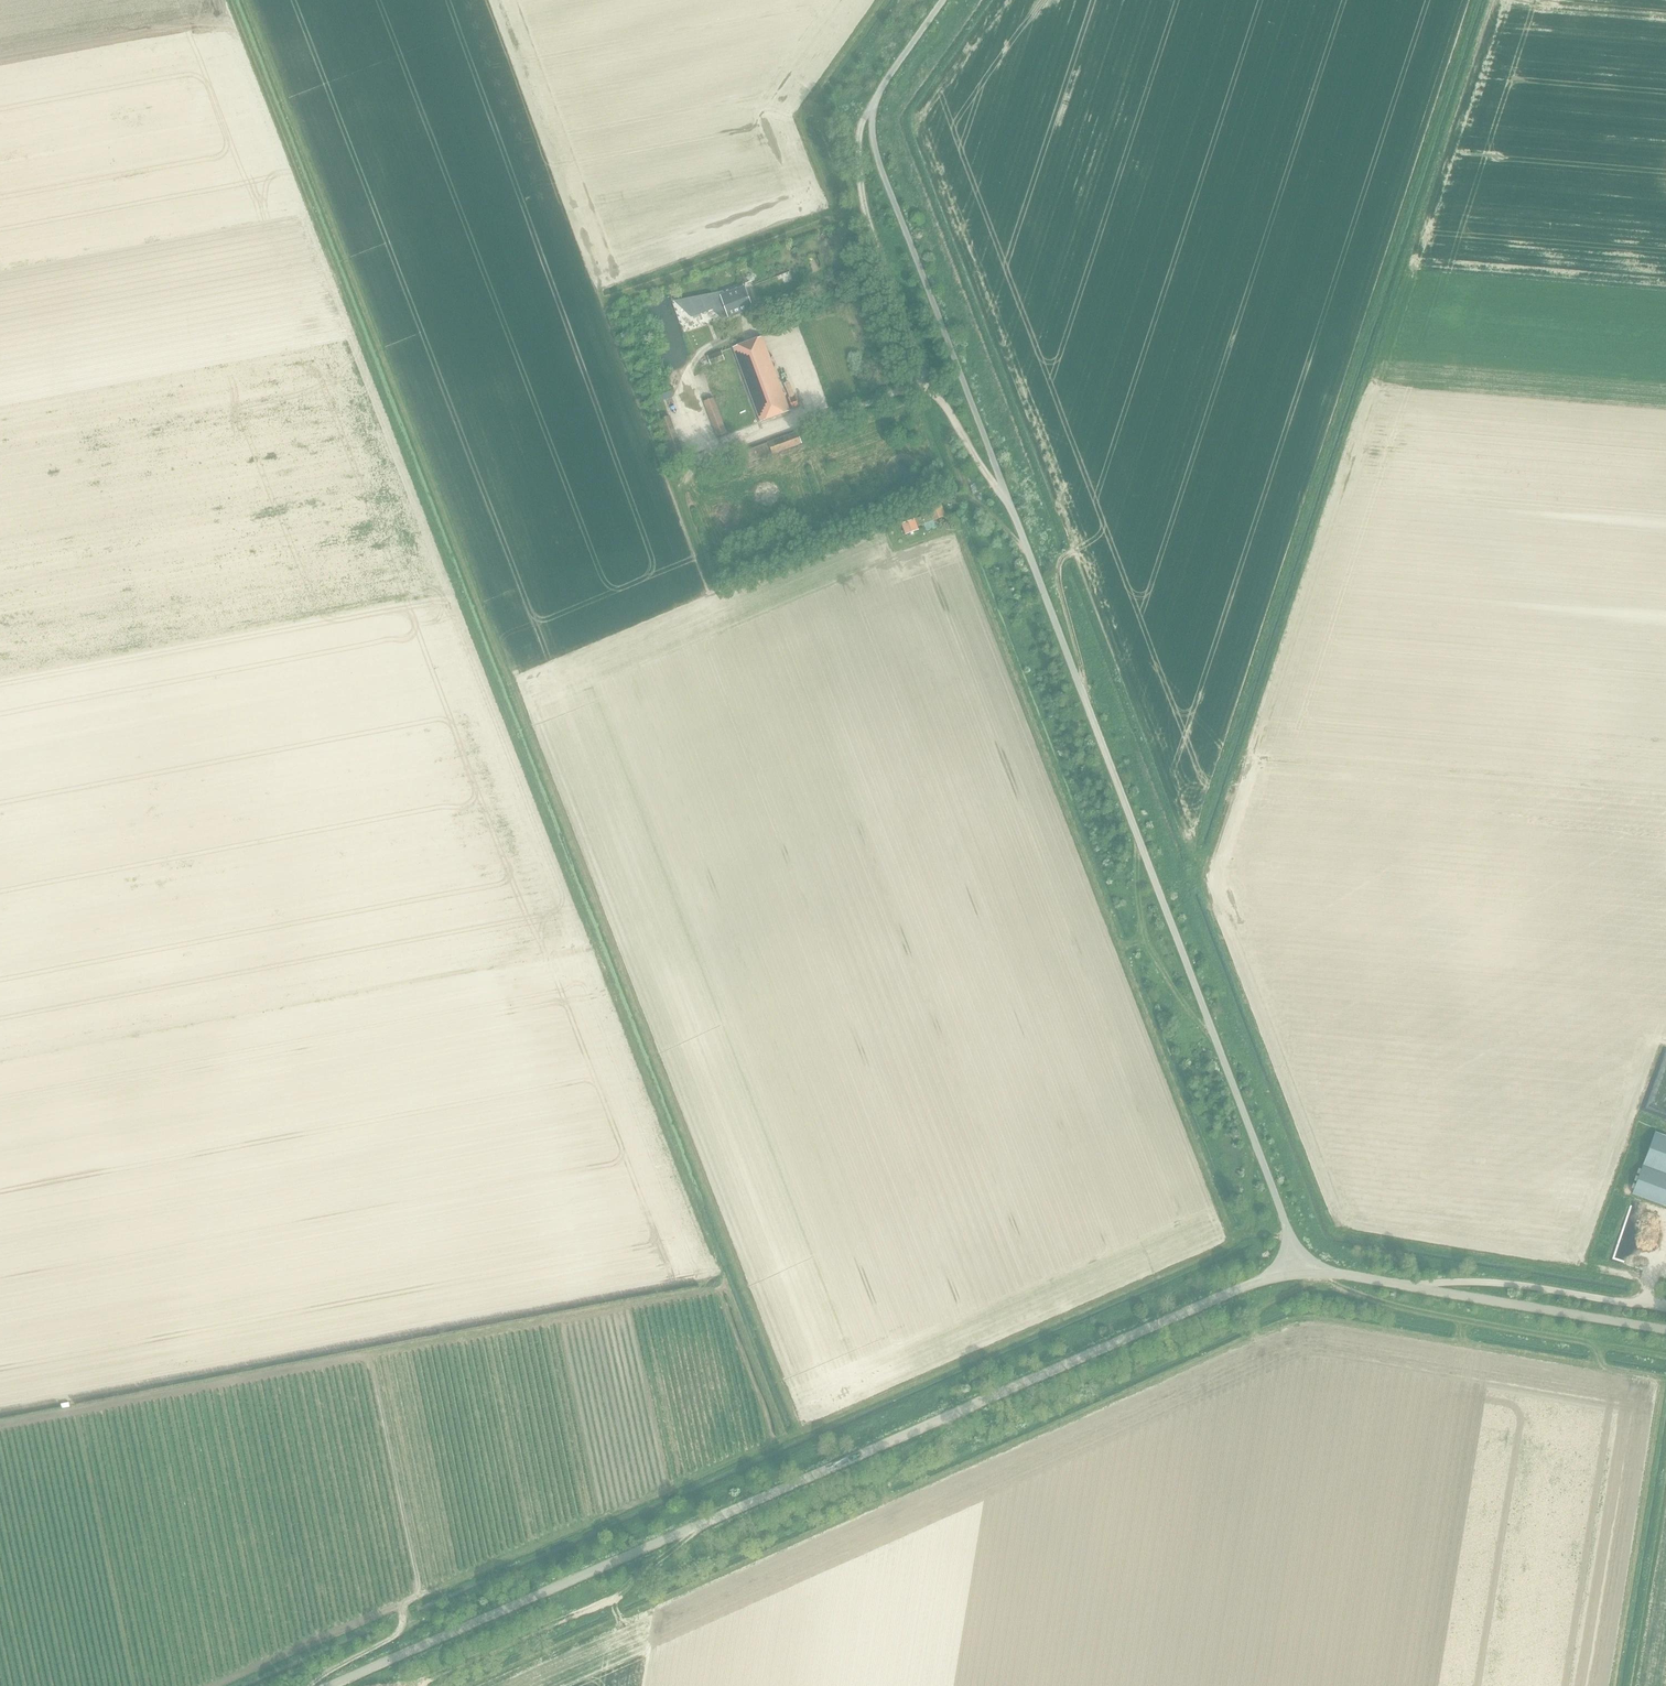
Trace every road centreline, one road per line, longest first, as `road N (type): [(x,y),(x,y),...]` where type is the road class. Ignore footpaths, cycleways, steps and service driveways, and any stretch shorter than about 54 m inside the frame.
road 1 (unclassified): [(335,1685),(1262,1280)]
road 2 (unclassified): [(1287,1232),(1009,506)]
road 3 (unclassified): [(1009,506),(874,142),(875,95),(942,0)]
road 4 (track): [(1325,1271),(1381,1307),(1665,1360)]
road 5 (track): [(403,1685),(435,1680),(588,1615),(649,1580),(679,1531)]
road 6 (track): [(928,383),(865,213),(859,148),(870,110)]
road 7 (unclassified): [(1665,1330),(1408,1286)]
road 8 (residential): [(1665,1307),(1521,1284),(1408,1286)]
road 9 (unclassified): [(1009,506),(928,383)]

